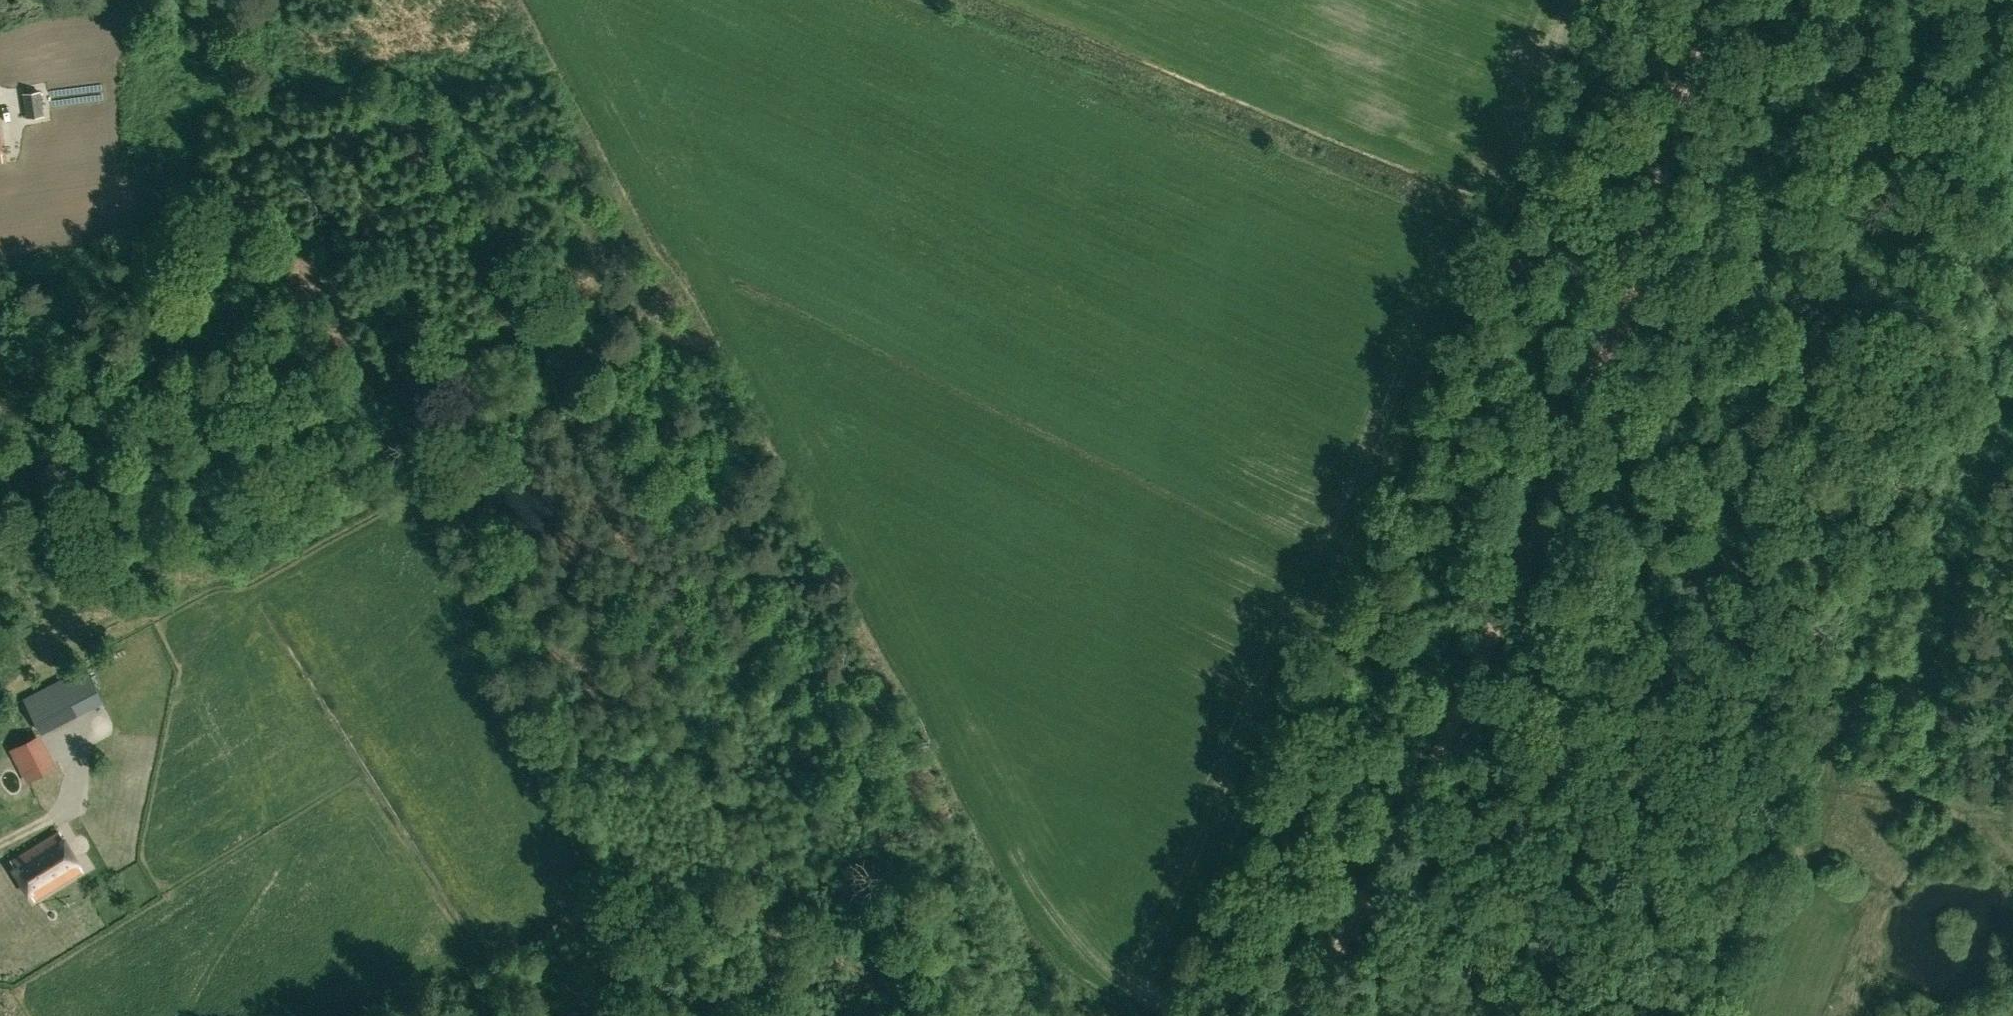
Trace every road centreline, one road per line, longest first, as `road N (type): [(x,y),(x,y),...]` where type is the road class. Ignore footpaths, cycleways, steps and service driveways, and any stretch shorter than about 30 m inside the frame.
road 1 (track): [(1301,1015),(1445,757),(1576,431),(1686,88),(1704,0)]

